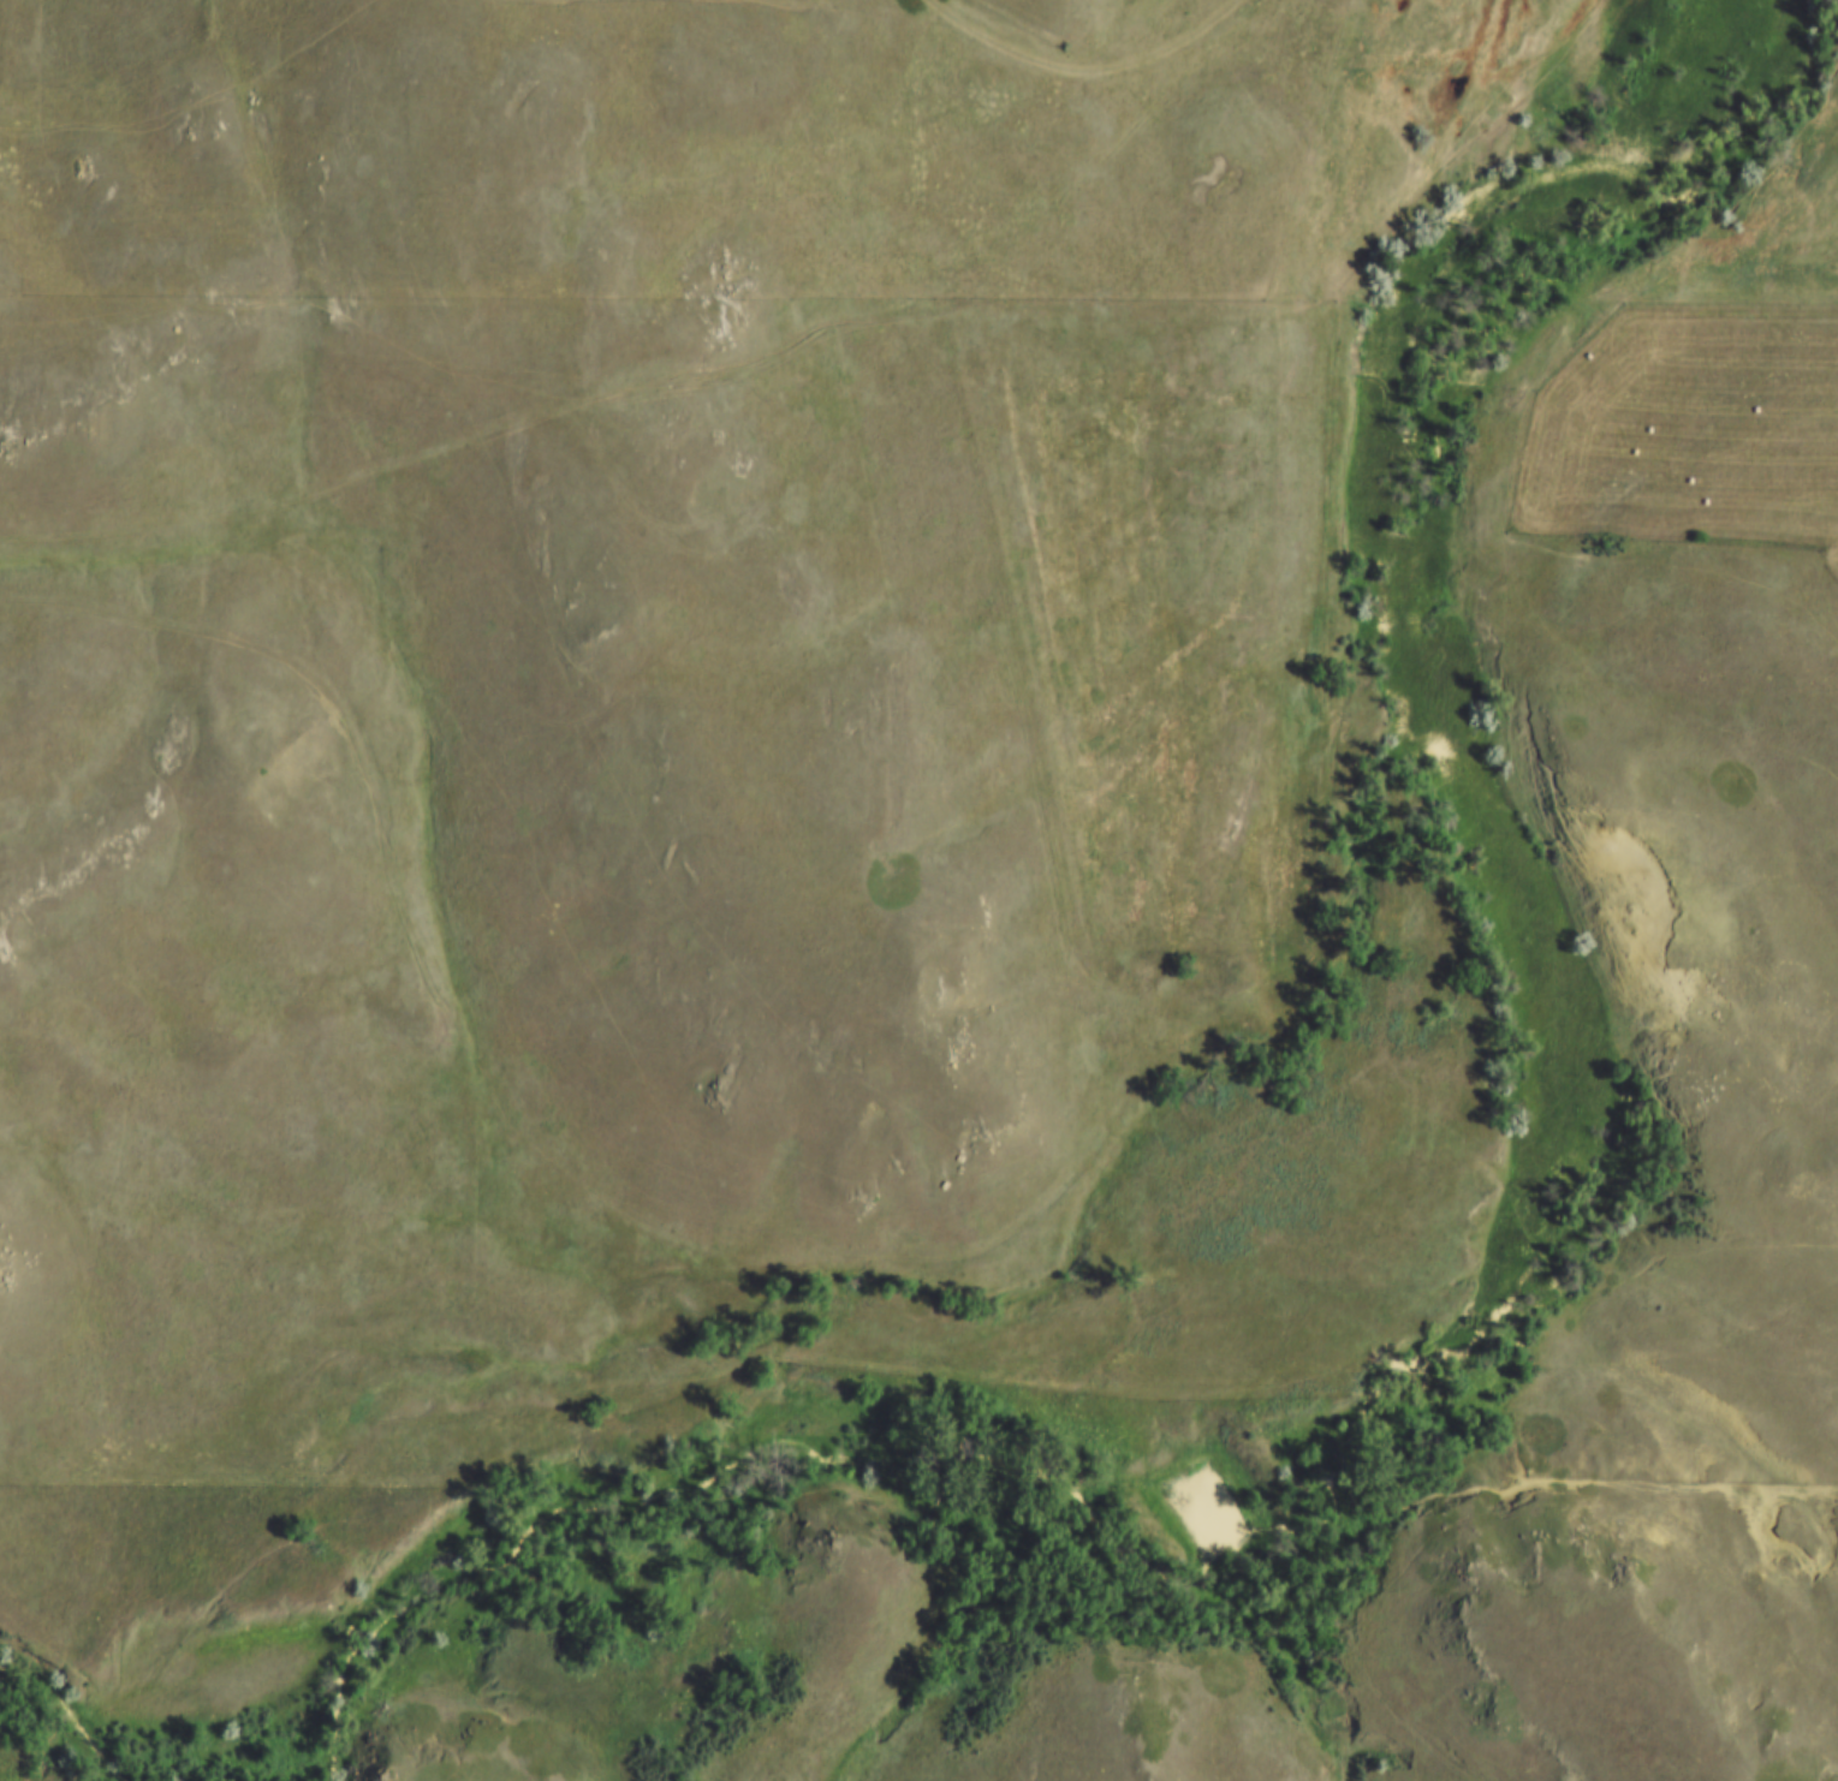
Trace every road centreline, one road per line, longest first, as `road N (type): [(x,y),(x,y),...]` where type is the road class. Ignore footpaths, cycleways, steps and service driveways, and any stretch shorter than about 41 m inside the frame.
road 1 (track): [(927,0),(1022,61),(1087,72),(1135,65),(1241,0)]

